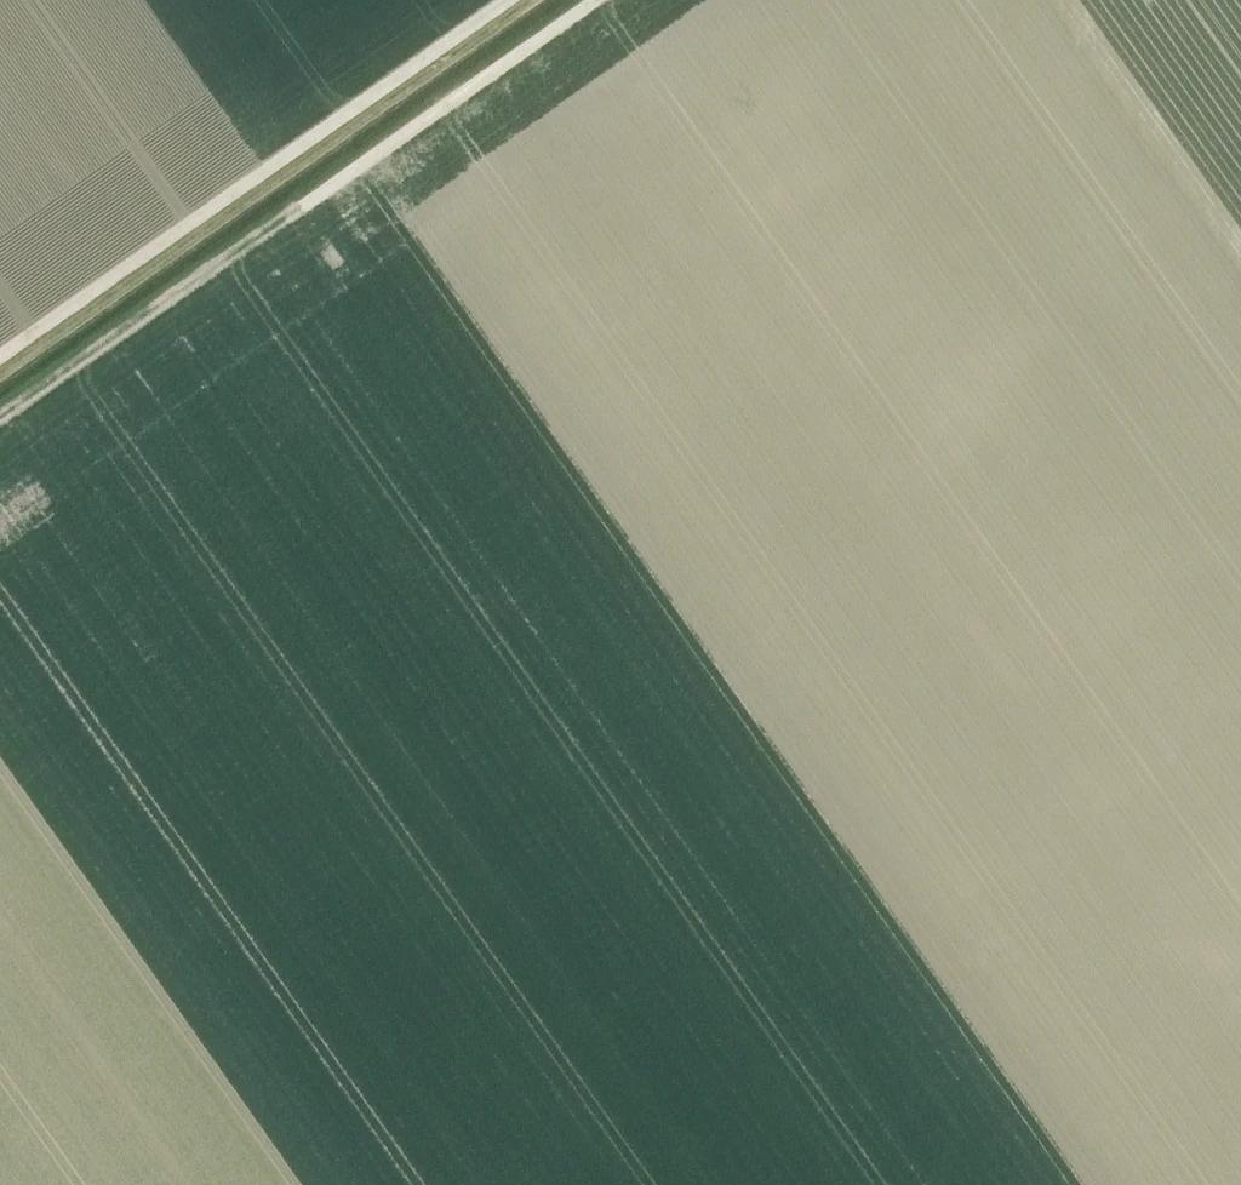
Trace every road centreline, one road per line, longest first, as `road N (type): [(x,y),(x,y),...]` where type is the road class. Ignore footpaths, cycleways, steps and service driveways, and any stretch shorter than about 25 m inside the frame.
road 1 (track): [(508,0),(0,357)]
road 2 (track): [(308,205),(598,0)]

